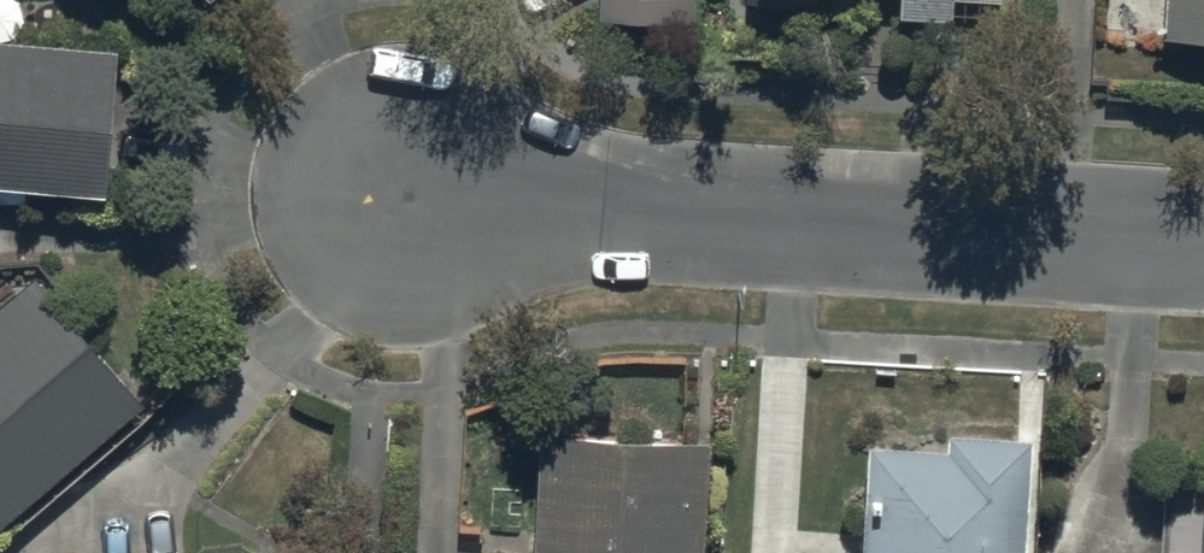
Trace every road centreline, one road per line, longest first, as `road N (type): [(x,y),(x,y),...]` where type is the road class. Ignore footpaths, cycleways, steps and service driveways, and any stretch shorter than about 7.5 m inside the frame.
road 1 (residential): [(1203,245),(403,199)]

